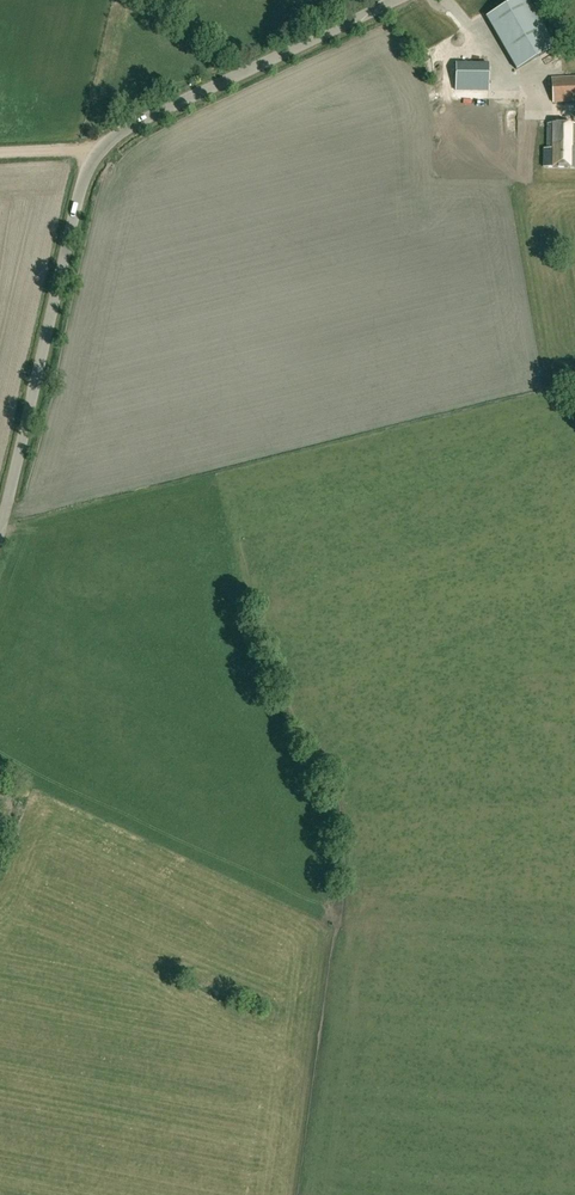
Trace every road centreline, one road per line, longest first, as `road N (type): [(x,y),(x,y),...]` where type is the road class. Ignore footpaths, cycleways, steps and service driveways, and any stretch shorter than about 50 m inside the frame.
road 1 (unclassified): [(0,530),(85,185),(102,151),(129,128),(397,0)]

